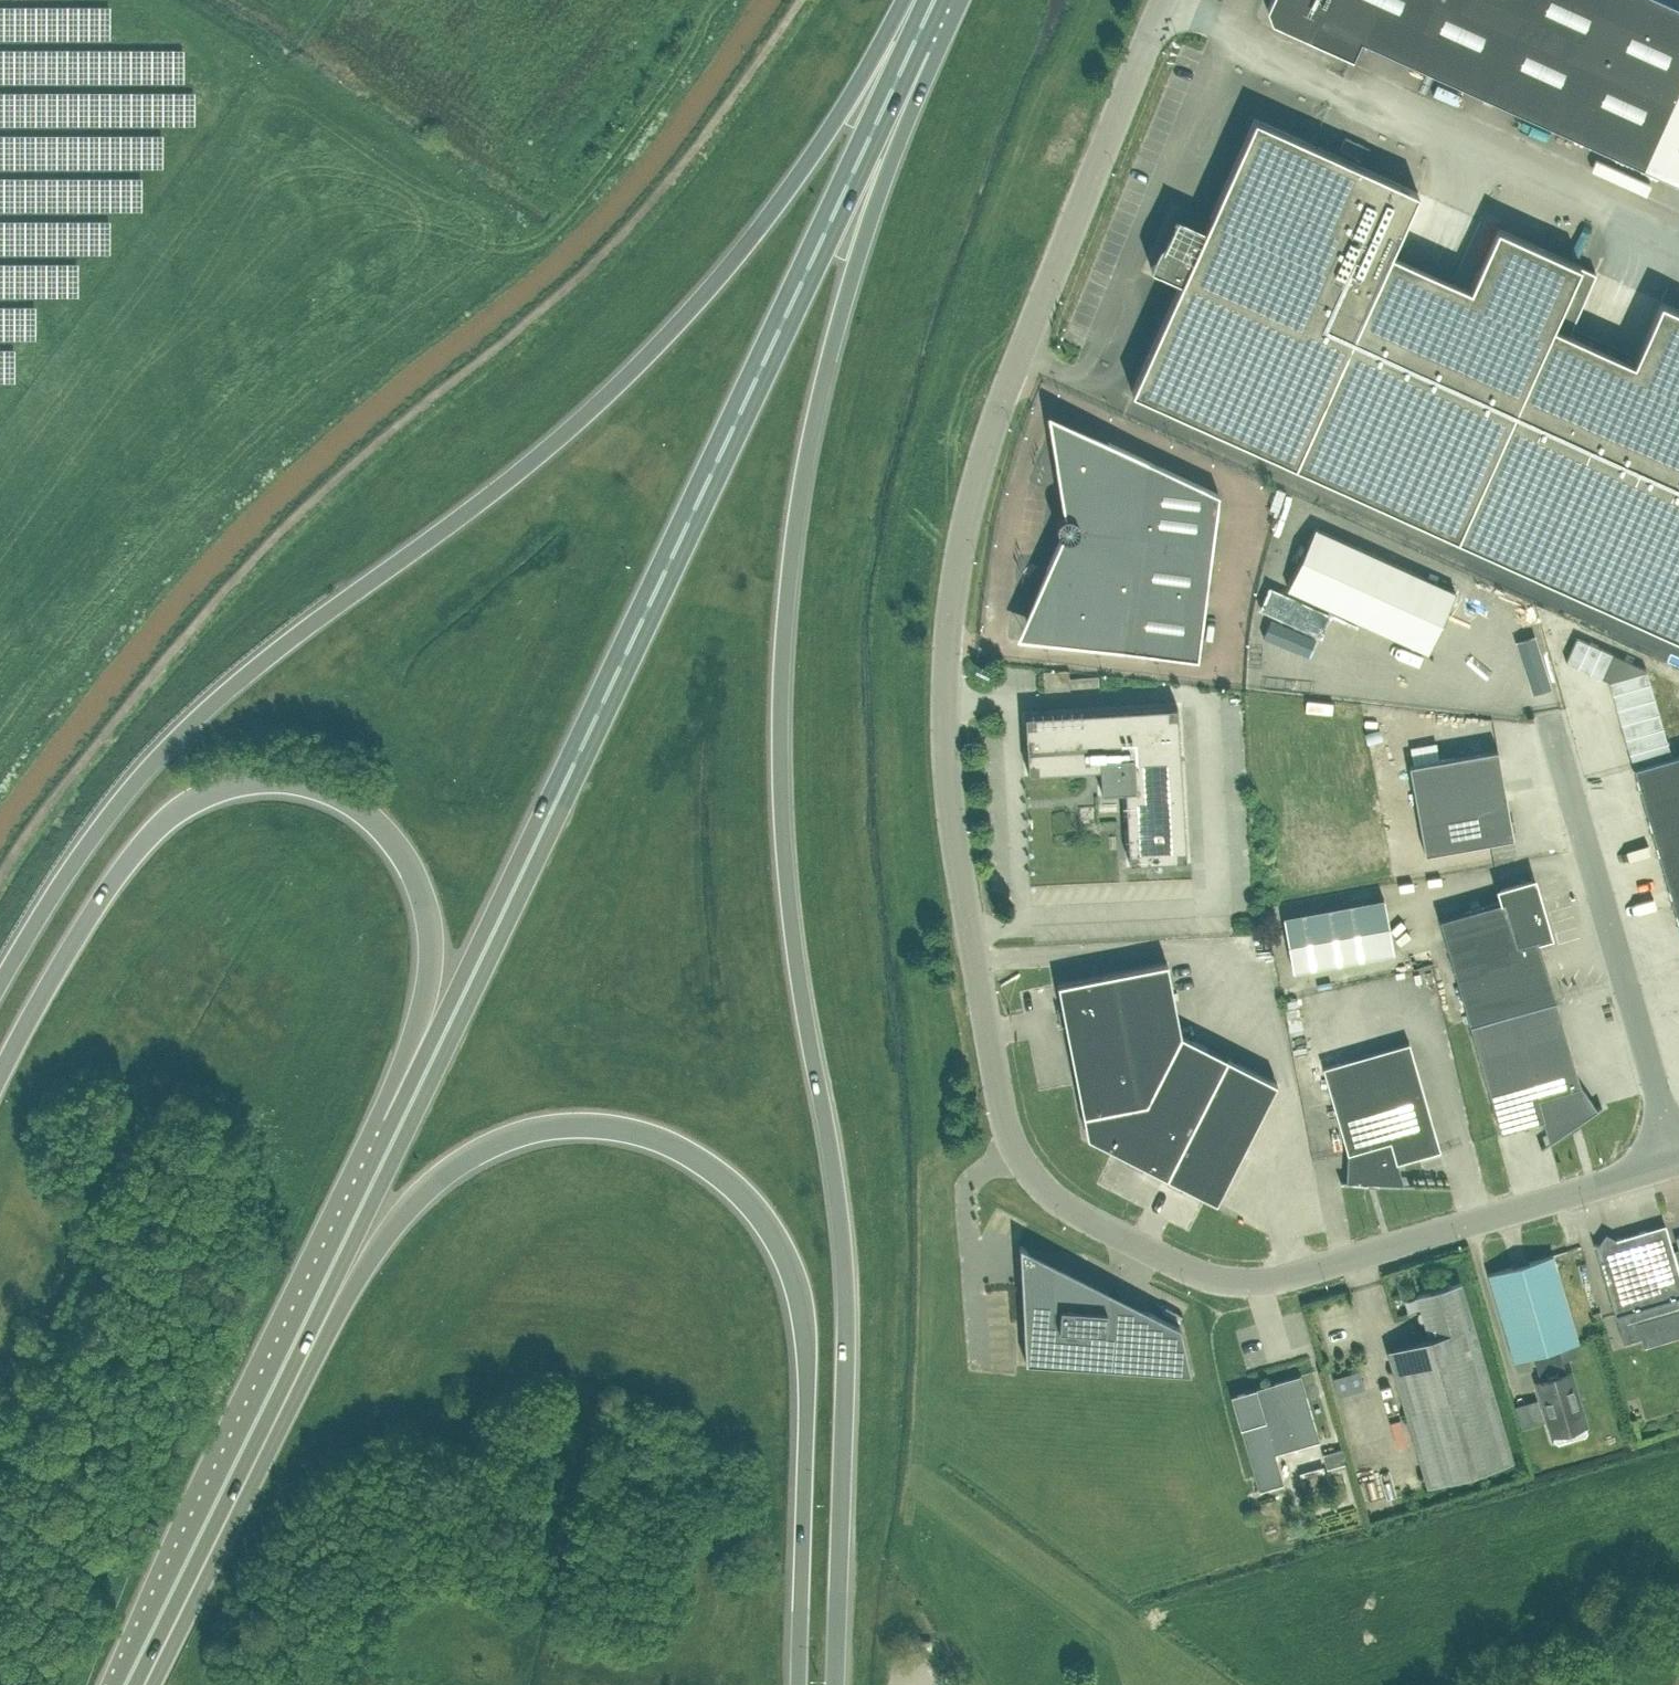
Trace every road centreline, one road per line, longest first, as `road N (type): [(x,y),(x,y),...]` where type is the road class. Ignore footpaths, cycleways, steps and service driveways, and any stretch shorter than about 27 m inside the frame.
road 1 (unclassified): [(1678,1156),(1277,1279),(1237,1283),(1197,1275),(1071,1212),(1036,1183),(1008,1144),(954,831),(947,615),(995,413),(1163,0)]
road 2 (trunk): [(837,1684),(849,1340),(845,1246),(792,923),(784,638),(807,456),(913,45)]
road 3 (trunk): [(129,1684),(367,1260),(416,1203),(473,1156),(539,1130),(592,1126),(639,1133),(686,1153),(765,1219),(789,1262),(809,1373),(800,1684)]
road 4 (trunk): [(923,0),(667,339),(553,449),(251,670),(181,734),(125,797),(0,984)]
road 5 (trunk): [(398,1130),(913,45)]
road 6 (trunk): [(0,1079),(108,889),(174,811),(209,792),(263,782),(308,787),(356,808),(397,846),(420,885),(429,972),(398,1130)]
road 7 (trunk): [(124,1684),(398,1130)]

